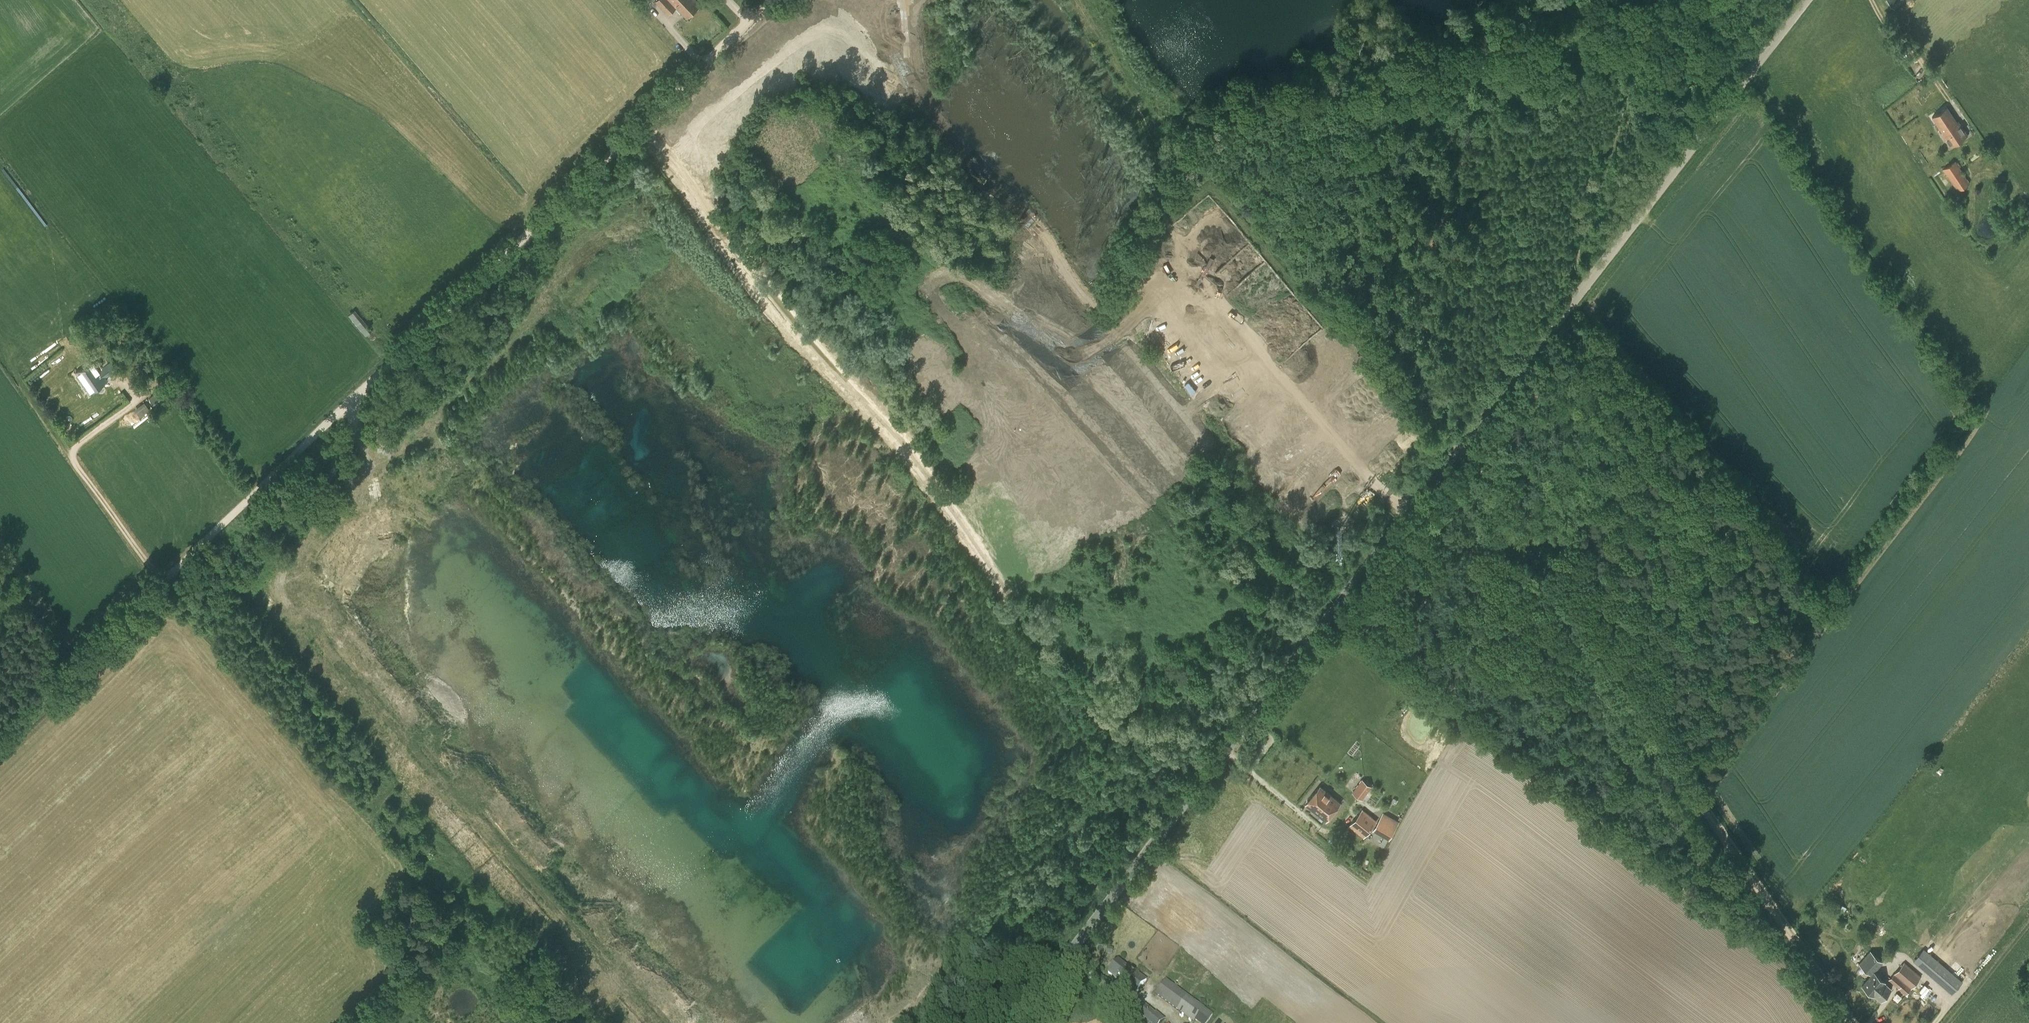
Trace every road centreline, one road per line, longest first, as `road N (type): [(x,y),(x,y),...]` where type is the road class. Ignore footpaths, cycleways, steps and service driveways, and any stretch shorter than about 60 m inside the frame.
road 1 (unclassified): [(1016,1022),(1806,0)]
road 2 (track): [(0,739),(694,73)]
road 3 (track): [(1848,1022),(1458,450)]
road 4 (track): [(162,583),(72,459),(75,447),(139,401),(121,377)]

